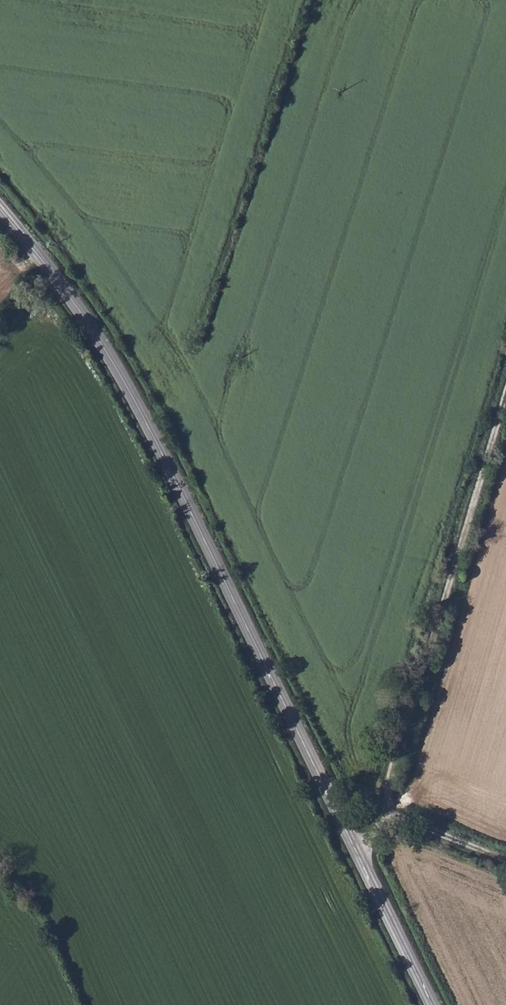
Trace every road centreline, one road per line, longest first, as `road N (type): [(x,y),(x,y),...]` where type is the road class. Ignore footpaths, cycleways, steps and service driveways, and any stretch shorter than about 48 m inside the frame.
road 1 (secondary): [(0,210),(130,390),(431,1004)]
road 2 (track): [(505,402),(393,772),(389,808)]
road 3 (track): [(505,860),(389,808)]

